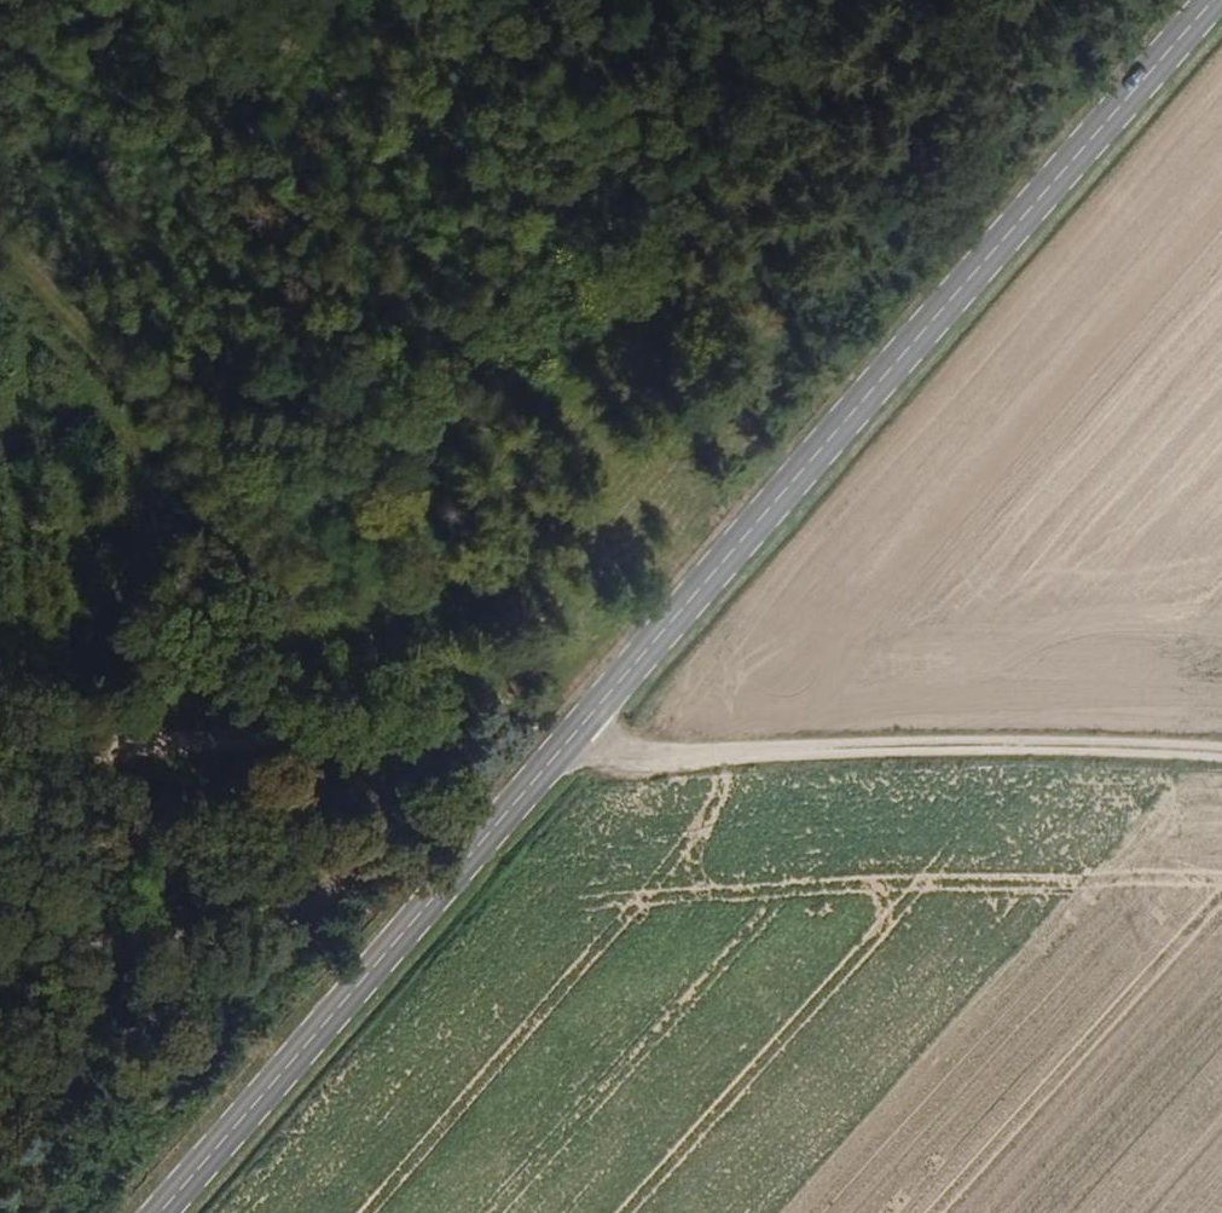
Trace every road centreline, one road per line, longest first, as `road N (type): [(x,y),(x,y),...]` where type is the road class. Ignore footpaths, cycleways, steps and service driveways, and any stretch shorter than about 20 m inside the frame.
road 1 (secondary): [(156,1212),(1213,0)]
road 2 (track): [(566,741),(669,756),(962,745),(1221,752)]

